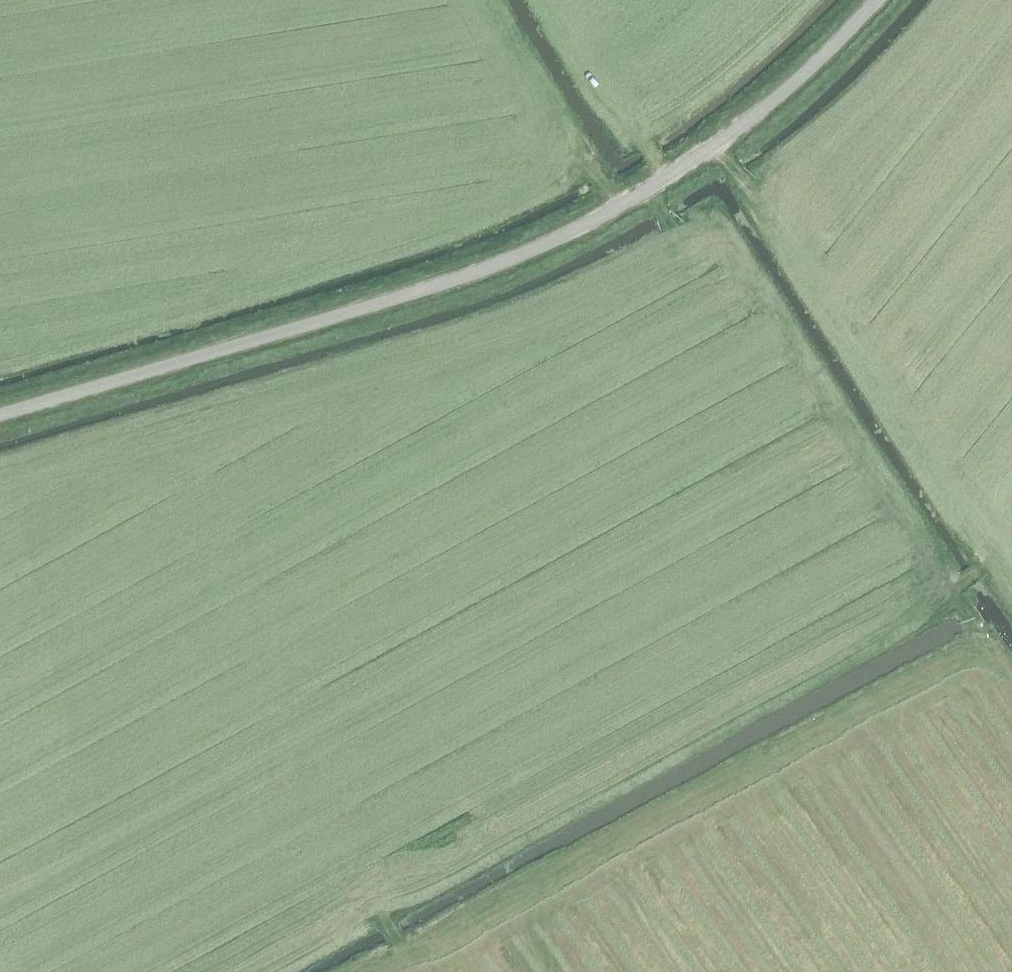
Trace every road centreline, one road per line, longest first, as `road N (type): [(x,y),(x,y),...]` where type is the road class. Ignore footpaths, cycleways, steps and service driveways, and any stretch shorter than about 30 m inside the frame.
road 1 (unclassified): [(0,422),(477,281),(616,216),(736,138),(882,0)]

